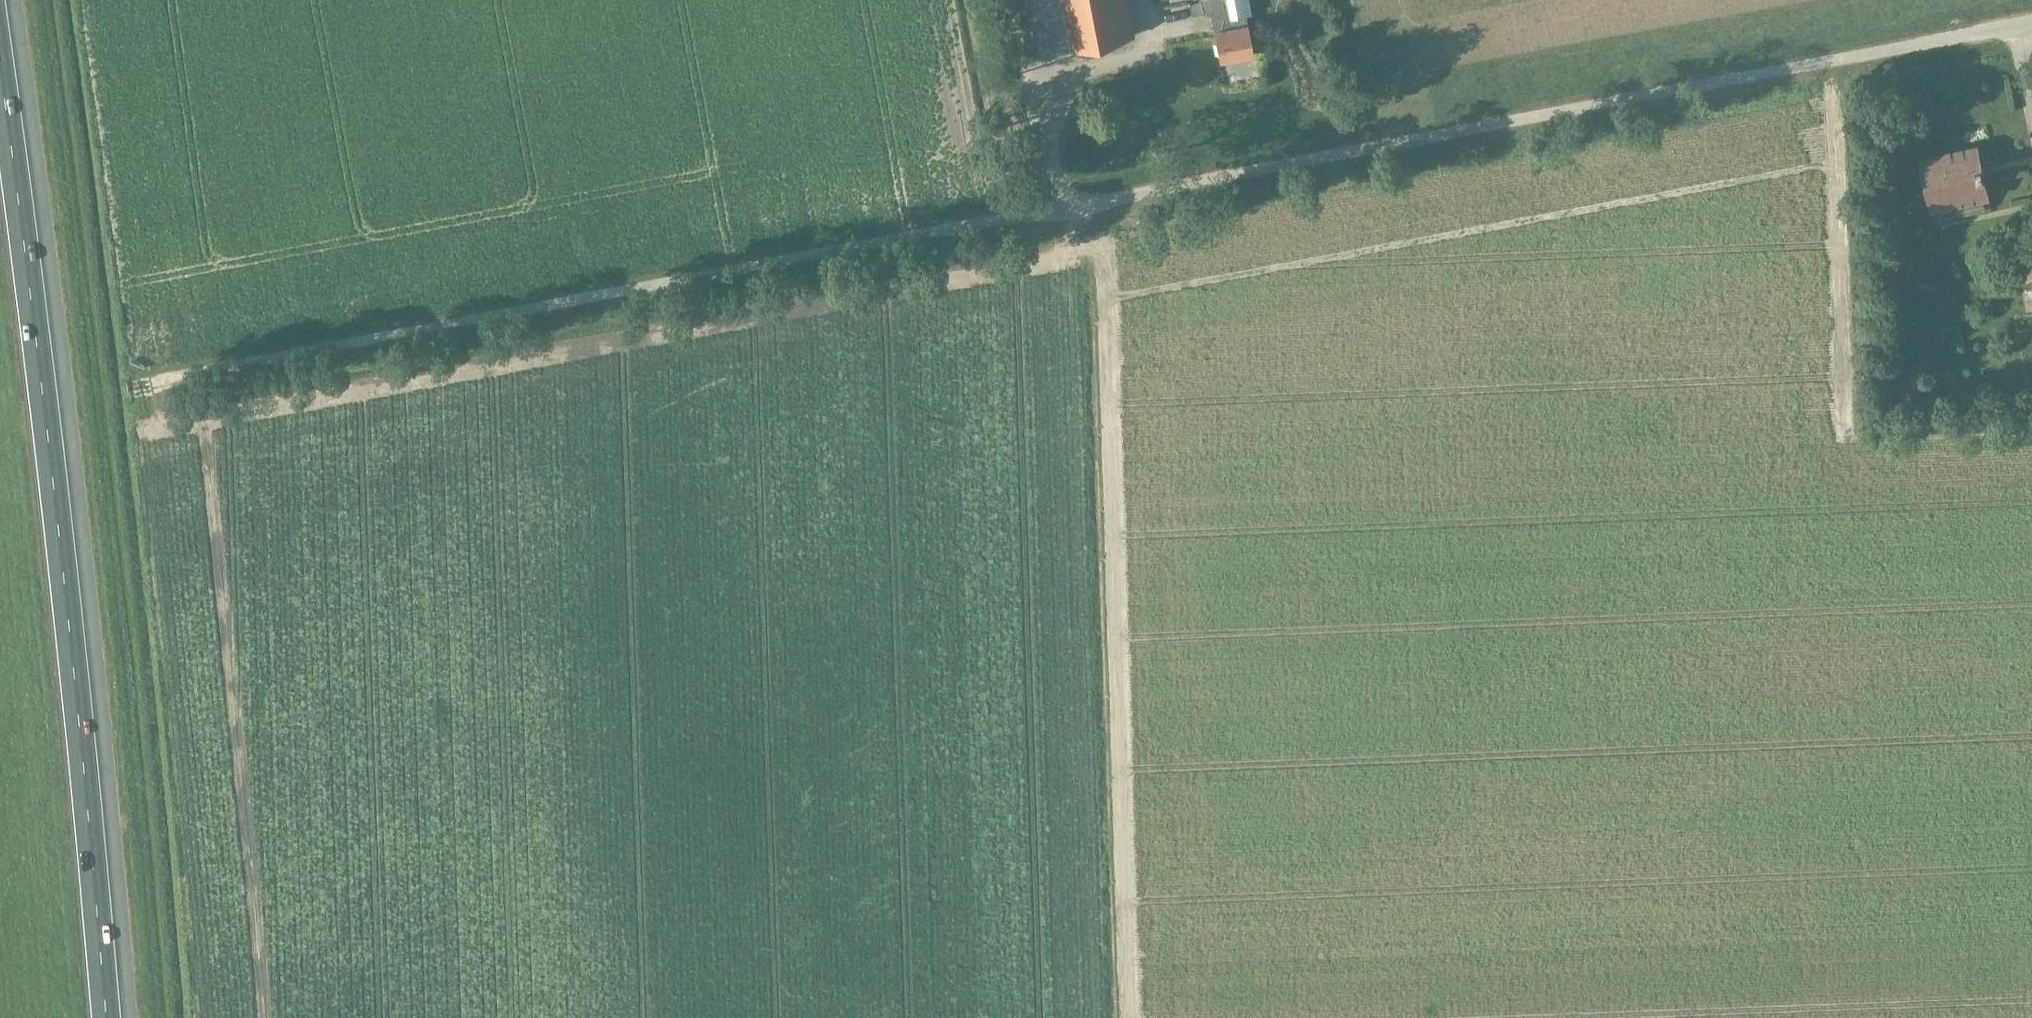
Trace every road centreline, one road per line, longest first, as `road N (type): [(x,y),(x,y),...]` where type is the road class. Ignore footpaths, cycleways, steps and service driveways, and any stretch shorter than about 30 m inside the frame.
road 1 (unclassified): [(129,385),(2031,22)]
road 2 (motorway): [(106,1017),(54,490),(0,70)]

